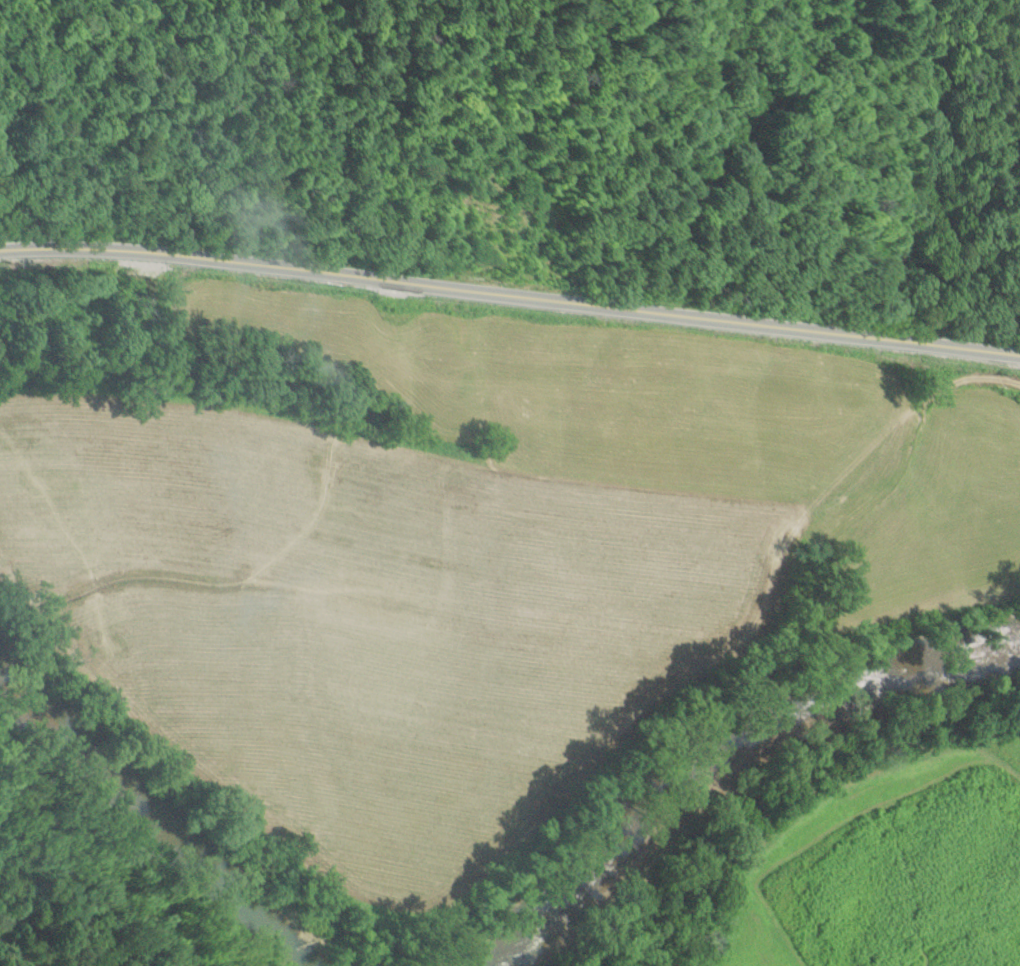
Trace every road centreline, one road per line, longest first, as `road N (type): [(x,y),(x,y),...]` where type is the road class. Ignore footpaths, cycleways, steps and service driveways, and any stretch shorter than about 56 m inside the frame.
road 1 (tertiary): [(1019,355),(144,251),(0,249)]

